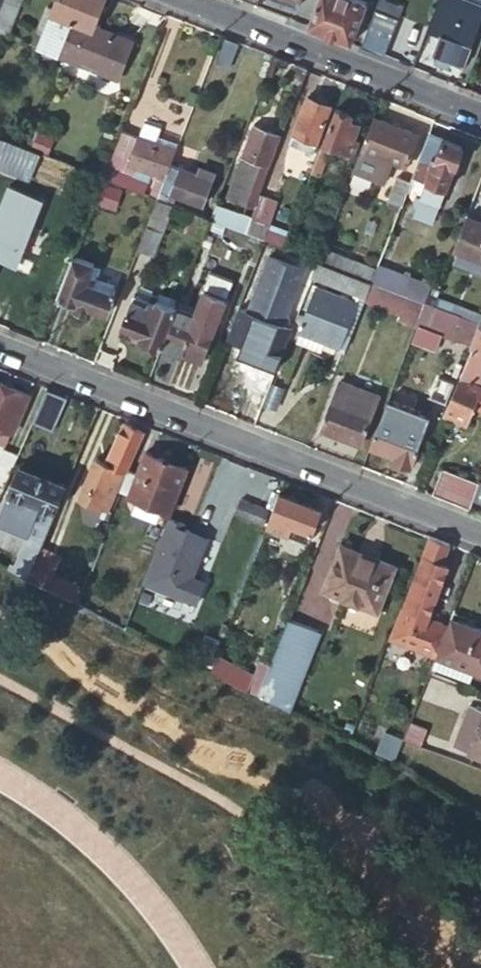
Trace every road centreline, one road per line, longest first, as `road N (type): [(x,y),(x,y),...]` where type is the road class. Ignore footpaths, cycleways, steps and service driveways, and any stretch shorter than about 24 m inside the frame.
road 1 (residential): [(480,533),(0,346)]
road 2 (residential): [(480,114),(194,0)]

